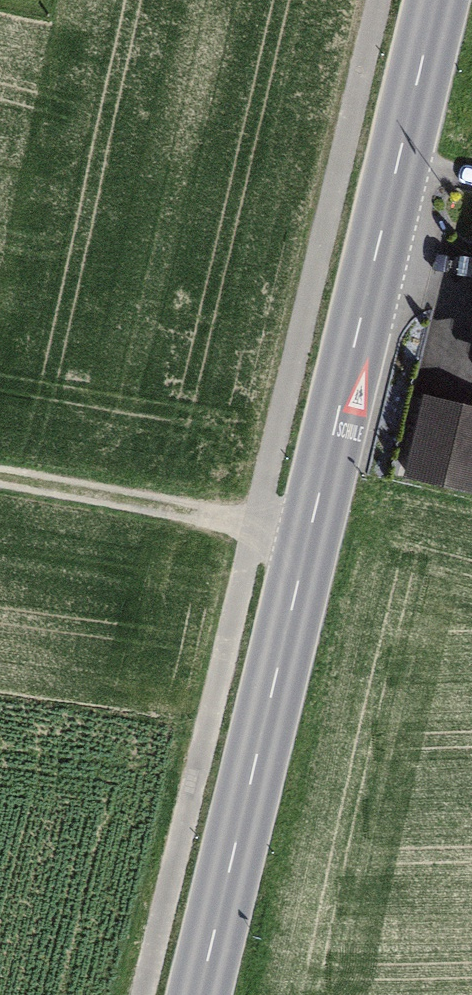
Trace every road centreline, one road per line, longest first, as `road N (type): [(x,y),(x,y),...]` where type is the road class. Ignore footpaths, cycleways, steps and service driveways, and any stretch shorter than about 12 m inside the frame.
road 1 (tertiary): [(200,994),(431,0)]
road 2 (track): [(0,477),(310,537)]

